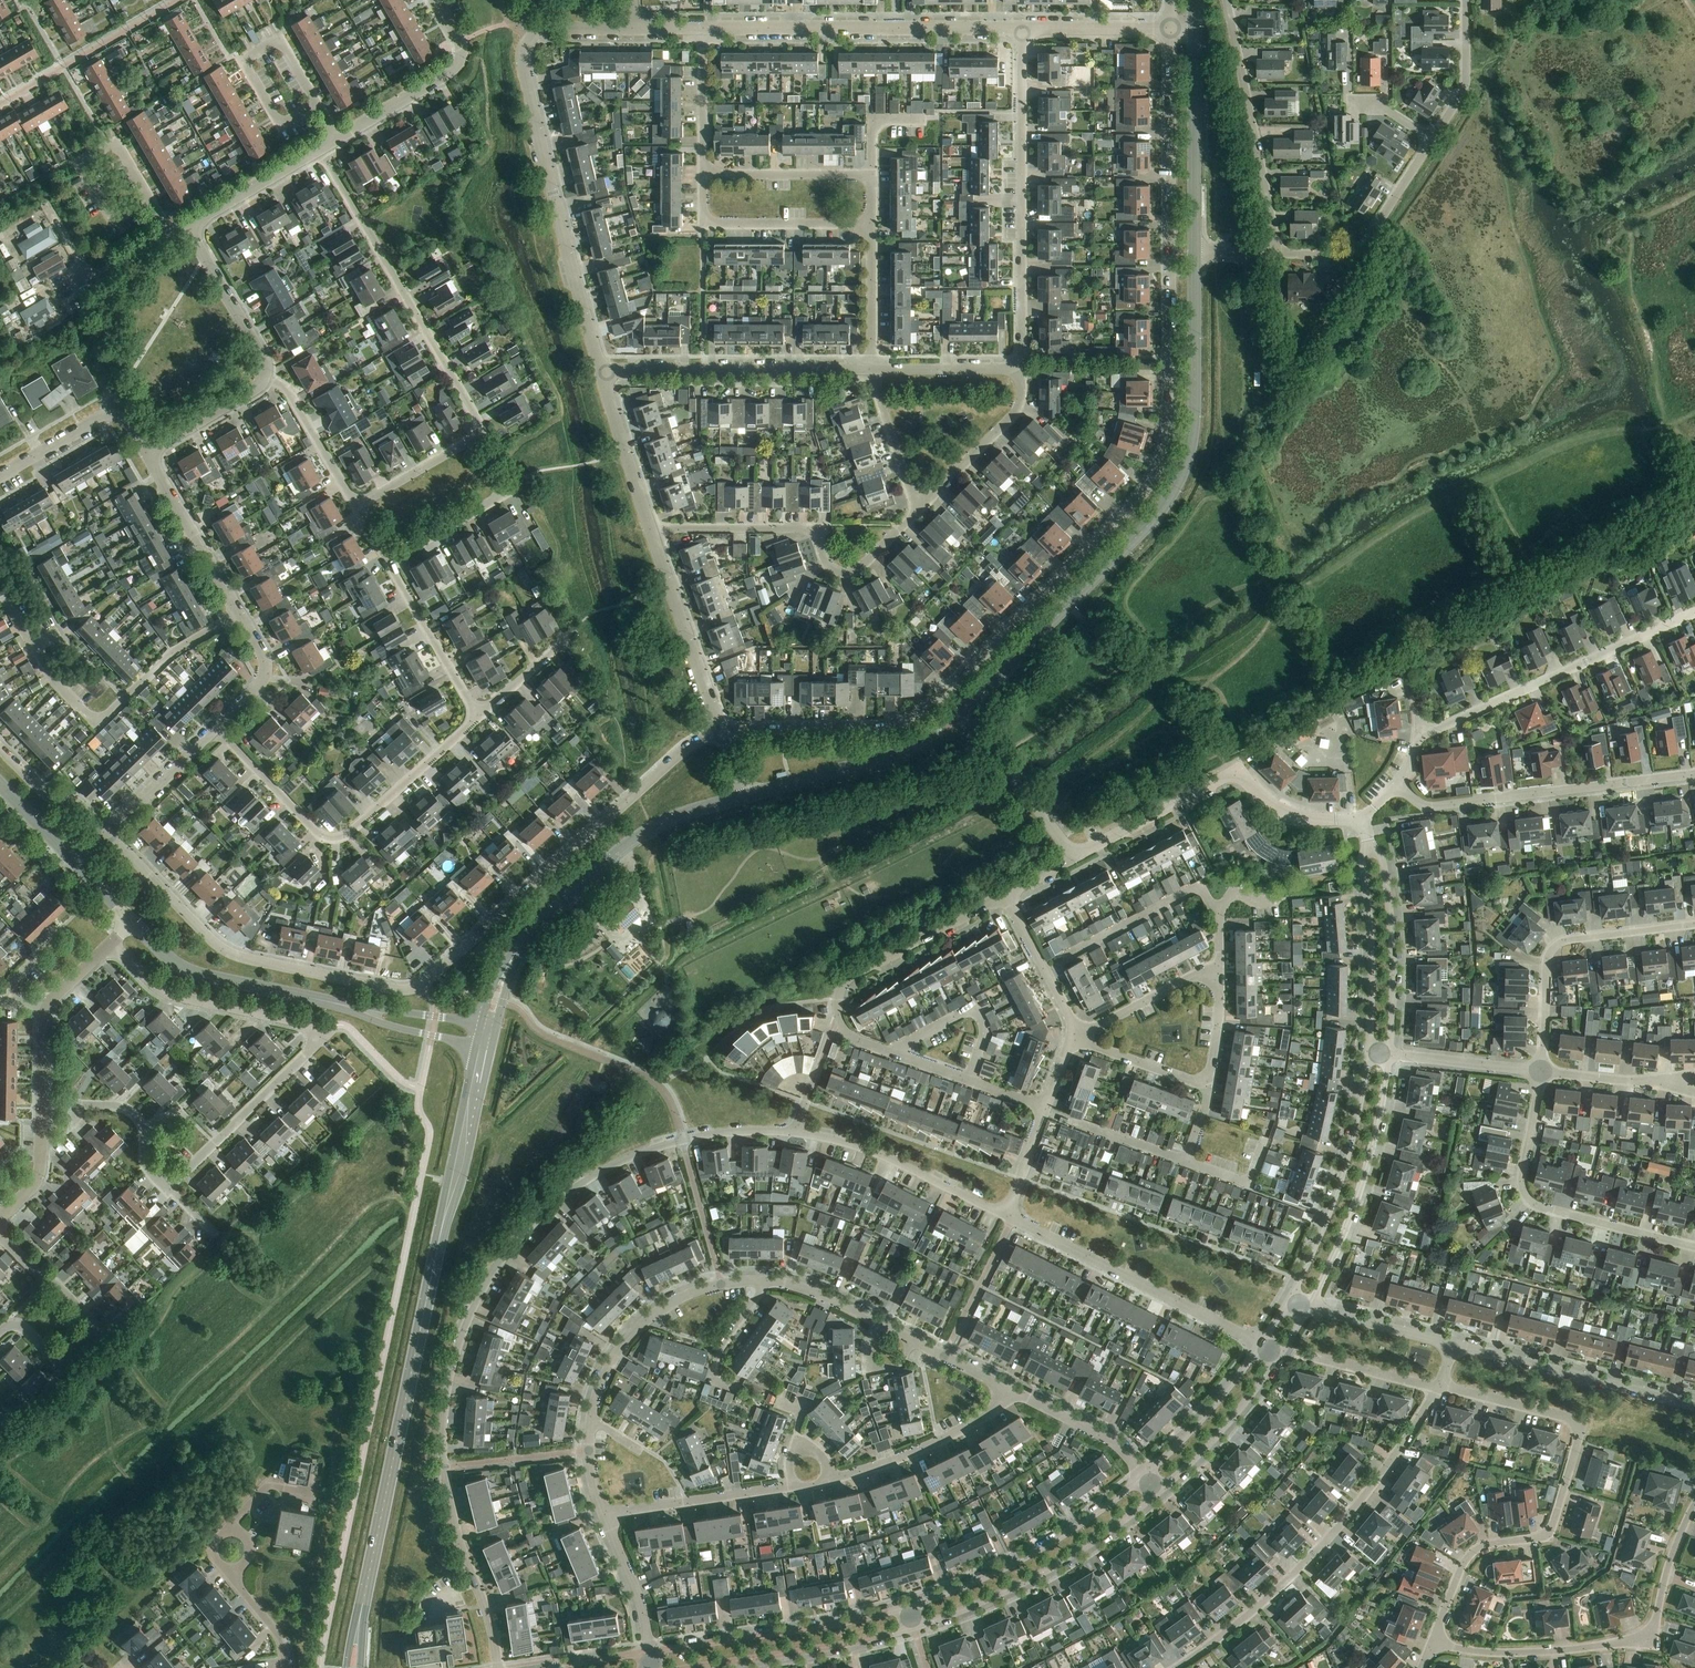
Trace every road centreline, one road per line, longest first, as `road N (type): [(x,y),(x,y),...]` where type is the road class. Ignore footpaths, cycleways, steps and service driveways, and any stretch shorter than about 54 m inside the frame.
road 1 (residential): [(1171,28),(1171,420),(1145,494),(924,712),(882,729),(722,732)]
road 2 (residential): [(722,732),(682,752),(414,988),(229,953),(107,832)]
road 3 (residential): [(795,1133),(713,1135),(595,1177),(543,1213),(484,1291),(449,1382),(445,1466),(499,1667)]
road 4 (tertiary): [(1194,254),(1194,415),(1181,478),(1153,520),(962,711)]
road 5 (residential): [(355,506),(485,434),(320,150)]
road 6 (residential): [(602,373),(524,57),(529,39),(546,30),(636,31)]
road 7 (residential): [(169,1187),(309,1053),(316,1035),(292,1020),(158,990),(112,943)]
road 8 (residential): [(1432,1643),(1473,1552),(1551,1530),(1580,1437),(1569,1419),(1443,1387)]
road 9 (tertiary): [(439,1241),(358,1630)]
road 10 (residential): [(1440,1390),(1322,1546),(1178,1667)]
road 11 (residential): [(1432,1643),(1534,1651),(1654,1631),(1670,1563),(1694,1504)]
road 12 (residential): [(215,728),(335,840),(479,717)]
road 13 (residential): [(1022,369),(1024,29)]
road 14 (residential): [(653,536),(804,528),(819,531),(830,569),(851,575),(923,506)]
road 15 (unclassified): [(1073,858),(1228,776),(1293,815),(1361,818)]
road 16 (residential): [(705,31),(1024,29)]
road 17 (residential): [(1694,1247),(1528,1201),(1523,1178),(1542,1071)]
road 18 (residential): [(1694,773),(1435,805),(1399,785)]
road 19 (residential): [(1419,730),(1434,731),(1694,614)]
road 20 (residential): [(1260,1344),(1006,1216)]
road 21 (residential): [(239,614),(173,653),(98,725),(52,679),(34,646)]
road 22 (unclassified): [(914,1627),(1047,1572),(1158,1493)]
road 23 (unclassified): [(1145,1476),(1037,1551),(906,1608)]
road 24 (residential): [(602,373),(873,369)]
road 25 (residential): [(1694,924),(1555,946),(1546,966),(1542,1071)]
road 26 (unclassified): [(1312,1307),(1370,1160),(1390,1054)]
road 27 (unclassified): [(1369,1051),(1348,1157),(1285,1300)]
road 28 (residential): [(1228,0),(1276,256)]
road 29 (unclassified): [(906,1608),(650,1652)]
road 30 (residential): [(0,1235),(97,1326),(60,1363),(26,1330),(0,1333)]
road 31 (tertiary): [(746,796),(637,838),(536,927)]
road 32 (residential): [(1454,1345),(1694,1406)]
road 33 (residential): [(761,1281),(722,1284),(651,1318),(611,1365),(592,1423)]
road 34 (tertiary): [(962,711),(896,753),(746,796)]
road 35 (residential): [(1006,1216),(871,1151),(795,1133)]
road 36 (residential): [(839,1020),(860,1041),(1046,1107)]
road 37 (unclassified): [(691,1667),(914,1627)]
road 38 (tertiary): [(1195,30),(1194,254)]
road 39 (residential): [(874,225),(704,227),(703,176)]
road 40 (residential): [(874,225),(874,175),(703,176)]
road 41 (residential): [(1005,894),(847,980),(839,1020)]
road 42 (residential): [(1435,140),(1370,245),(1346,256),(1276,256)]
road 43 (unclassified): [(1390,1054),(1389,900),(1381,858),(1369,842)]
road 44 (residential): [(435,0),(461,46),(458,68),(336,140)]
road 45 (tertiary): [(439,1241),(462,1183),(494,1039)]
road 46 (unclassified): [(1369,842),(1369,1051)]
road 47 (residential): [(722,732),(653,536)]
road 48 (tertiary): [(132,922),(183,968),(316,999)]
road 49 (tertiary): [(476,1046),(439,1241)]
road 50 (residential): [(835,1479),(968,1427),(1007,1389)]
road 51 (residential): [(318,108),(279,41),(243,61),(282,128)]
road 52 (residential): [(606,1522),(626,1512),(791,1487)]
road 53 (residential): [(239,614),(145,452)]
road 54 (unclassified): [(962,711),(1073,858)]
road 55 (unclassified): [(1158,1493),(1228,1425),(1279,1357)]
road 56 (residential): [(479,717),(388,563)]
road 57 (residential): [(145,452),(127,422),(104,416),(0,476)]
road 58 (residential): [(923,506),(1018,411),(1022,369)]
road 59 (unclassified): [(1260,1344),(1200,1423),(1145,1476)]
road 60 (residential): [(150,200),(119,144),(109,144),(82,167),(113,220)]
road 61 (residential): [(653,536),(602,373)]
road 62 (tertiary): [(481,1025),(316,999)]
road 63 (tertiary): [(316,999),(476,1046)]
road 64 (residential): [(1145,1476),(1119,1445),(1007,1389)]
road 65 (residential): [(266,377),(265,362),(192,232)]
road 66 (residential): [(1005,894),(1081,1035)]
road 67 (residential): [(355,506),(289,392),(266,377)]
road 68 (residential): [(1081,1035),(1200,973),(1221,973)]
road 69 (residential): [(388,563),(505,494),(496,478)]
road 70 (residential): [(320,150),(201,219),(192,232)]
road 71 (residential): [(1542,1071),(1390,1054)]
road 72 (residential): [(107,832),(215,728)]
road 73 (residential): [(873,369),(1022,369)]
road 74 (residential): [(1466,0),(1466,86),(1435,140)]
road 75 (residential): [(1024,29),(1171,28)]
road 76 (residential): [(1312,1307),(1454,1345)]
road 77 (residential): [(923,506),(873,369)]
road 78 (residential): [(703,176),(705,31)]
road 79 (residential): [(873,369),(874,225)]
road 80 (residential): [(761,1281),(711,1381),(740,1391)]
road 81 (residential): [(145,452),(266,377)]
road 82 (residential): [(1081,1035),(1088,1045),(1210,1087)]
road 83 (residential): [(215,728),(266,673),(239,614)]
road 84 (residential): [(107,832),(75,801),(40,790),(0,748)]
road 85 (residential): [(606,1522),(642,1606),(650,1652)]
road 86 (residential): [(883,1327),(799,1288),(761,1281)]
road 87 (unclassified): [(0,1221),(39,1171),(43,1104)]
road 88 (residential): [(479,717),(574,633)]
road 89 (residential): [(1440,1390),(1318,1359)]
road 90 (tertiary): [(494,1039),(511,974),(536,927)]

